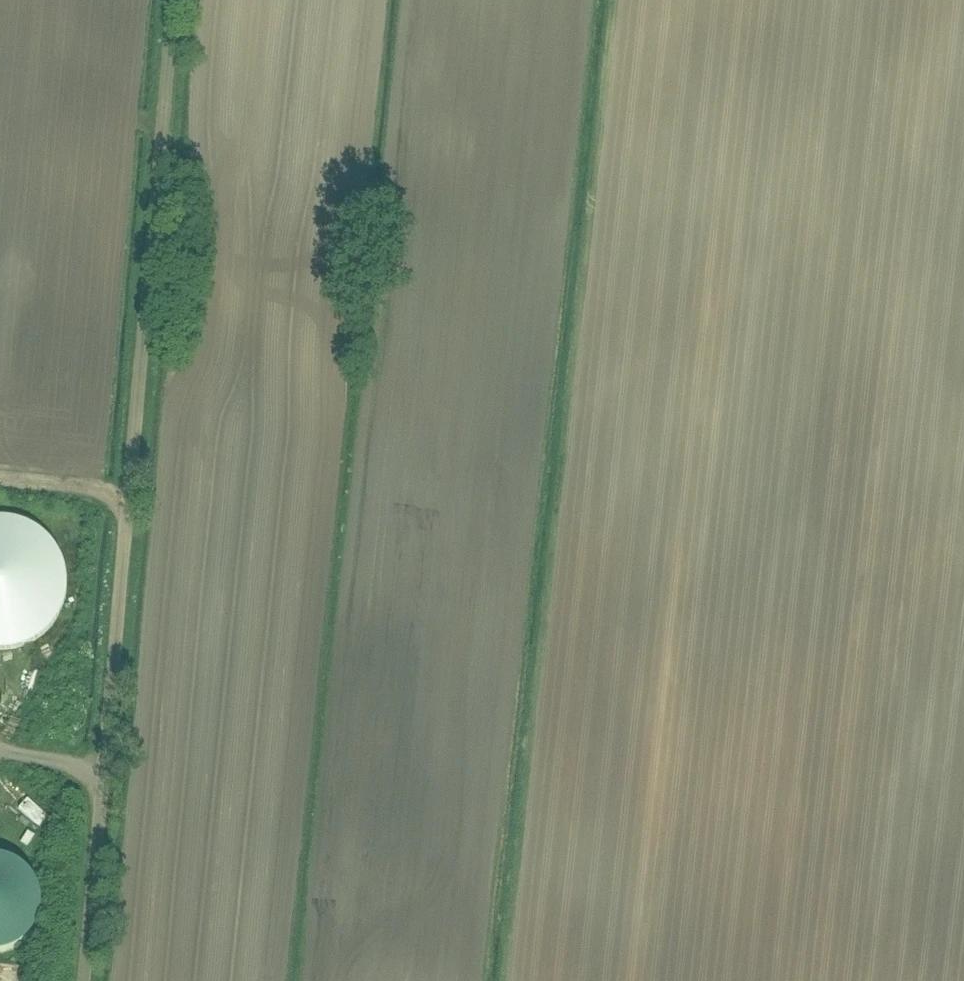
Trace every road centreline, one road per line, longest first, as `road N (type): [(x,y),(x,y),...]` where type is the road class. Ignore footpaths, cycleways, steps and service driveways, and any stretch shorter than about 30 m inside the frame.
road 1 (unclassified): [(173,0),(87,980)]

